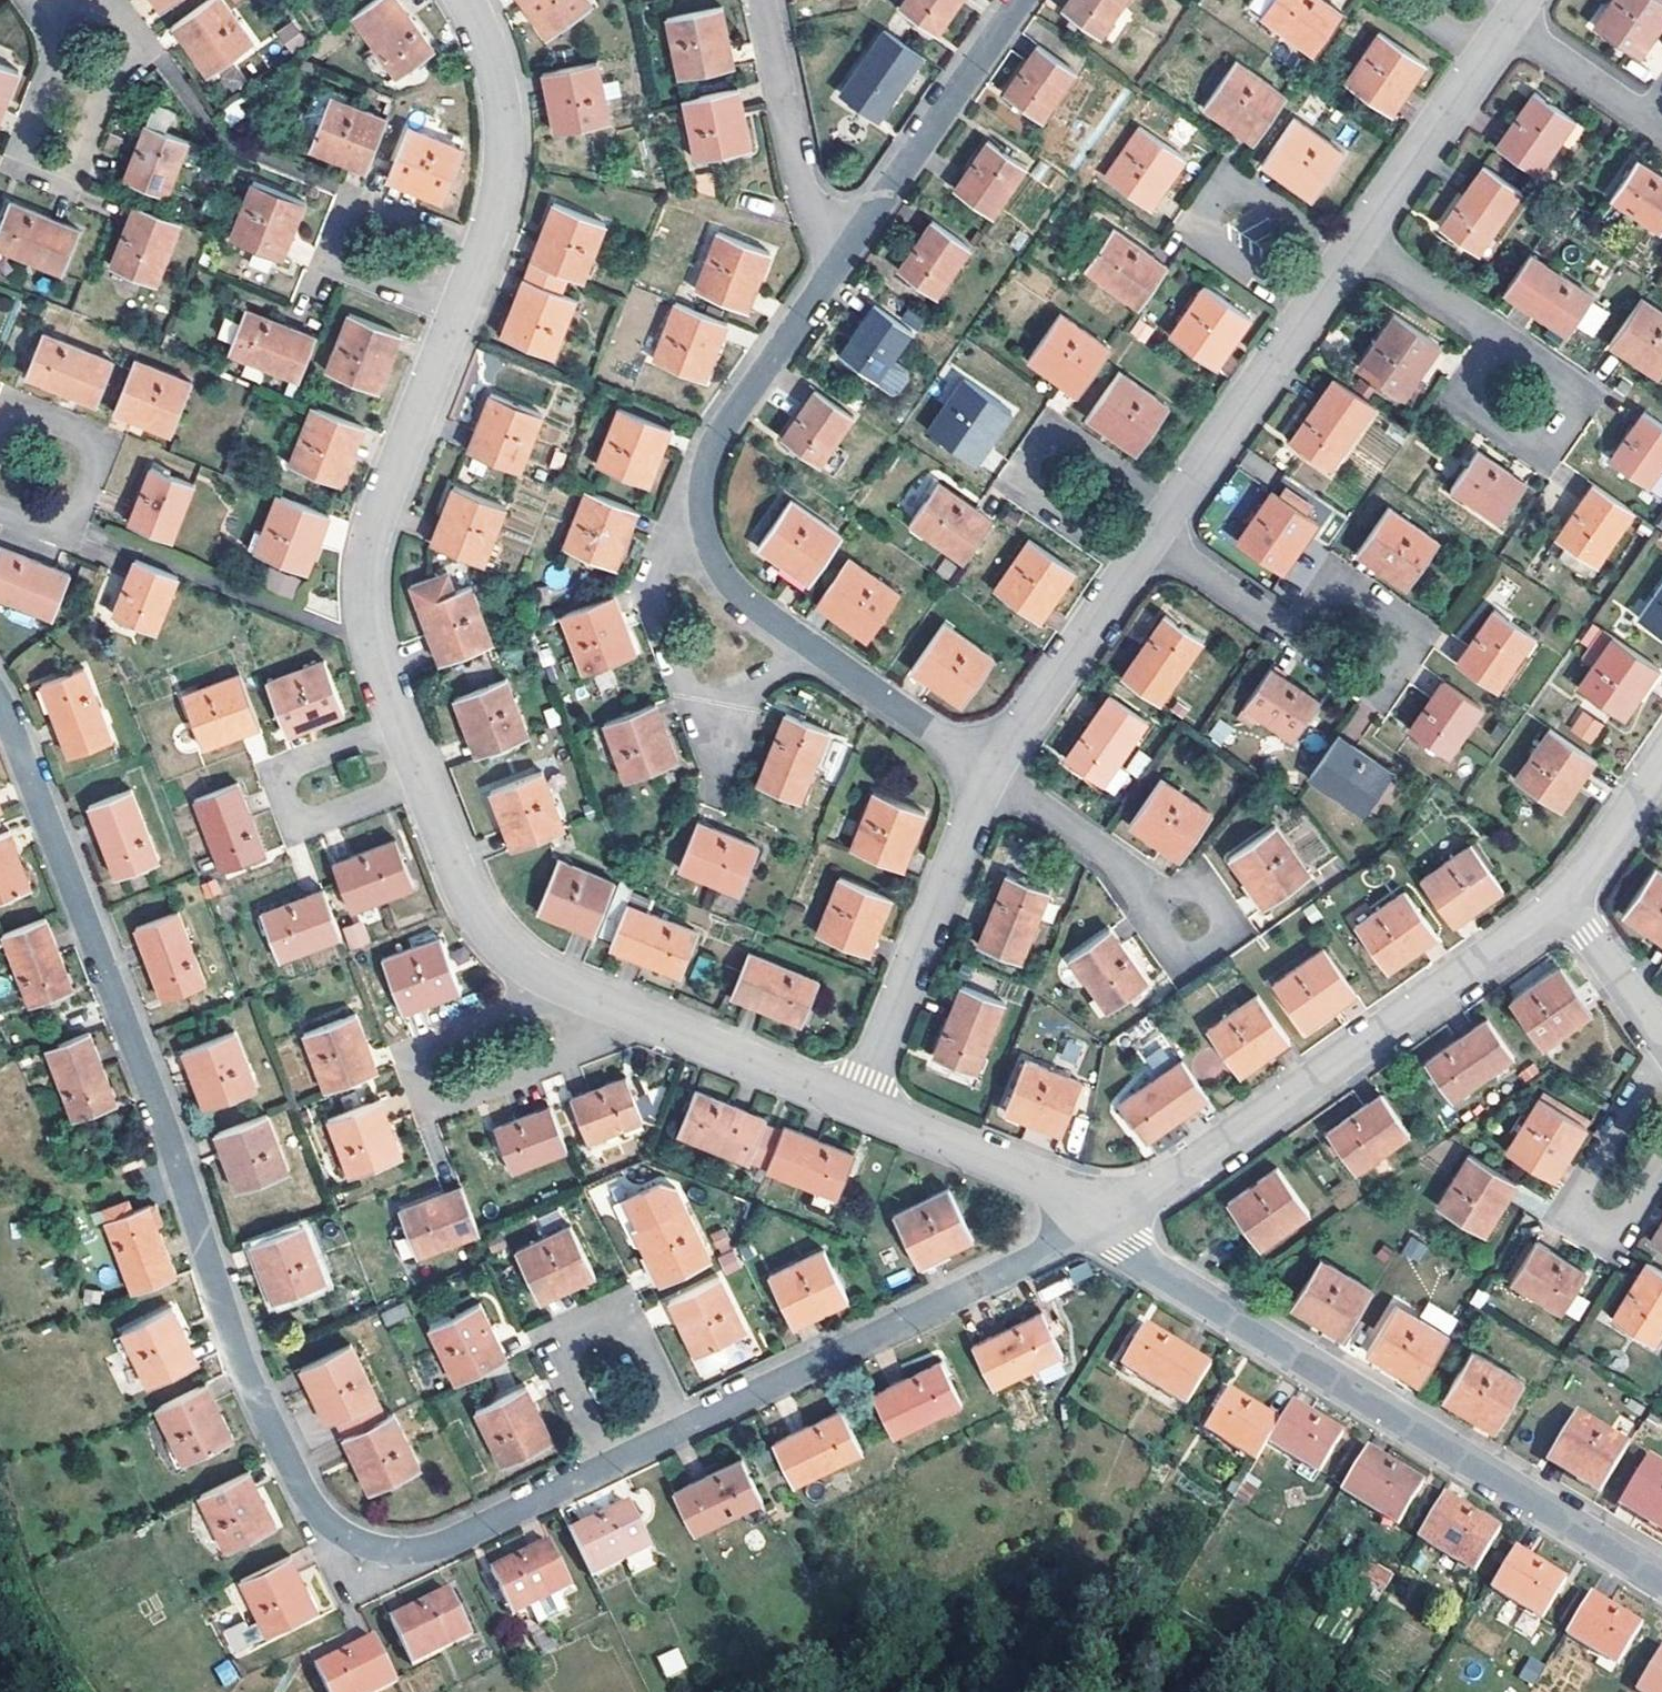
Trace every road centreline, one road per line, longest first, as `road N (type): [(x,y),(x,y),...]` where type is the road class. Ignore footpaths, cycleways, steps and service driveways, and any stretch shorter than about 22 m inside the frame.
road 1 (residential): [(0,702),(176,1154),(240,1361),(303,1490),(357,1542),(409,1553),(436,1548),(1100,1222)]
road 2 (residential): [(467,0),(496,74),(504,154),(483,245),(367,551),(364,588),(382,674),(458,873),(498,940),(567,988),(861,1106)]
road 3 (residential): [(989,774),(739,589),(707,532),(703,479),(718,431),(839,263)]
road 4 (residential): [(1100,1222),(1158,1268),(1661,1575)]
road 5 (residential): [(1100,1222),(1156,1191),(1567,899)]
road 6 (residential): [(861,1106),(989,774)]
road 7 (residential): [(1132,564),(1023,489),(1023,463),(1037,440),(1062,433),(1171,508)]
road 8 (residential): [(1309,310),(1203,239),(1201,211),(1216,189),(1241,183),(1349,255)]
road 9 (residential): [(839,263),(1022,0)]
road 10 (residential): [(67,32),(76,12),(96,1),(127,15),(133,43),(108,79),(74,172),(56,179),(30,169),(20,153)]
road 11 (residential): [(1518,346),(1570,384),(1573,397),(1572,413),(1542,446),(1527,447),(1469,404),(1470,376),(1503,344)]
road 12 (residential): [(1661,1056),(1583,1189),(1581,1212),(1604,1226),(1622,1224),(1661,1166)]
road 13 (residential): [(1291,635),(1367,687),(1391,678),(1414,646),(1412,621),(1348,578),(1327,584)]
road 14 (residential): [(839,263),(802,179),(763,0)]
road 15 (residential): [(0,436),(5,423),(26,413),(94,438),(98,457),(73,521),(48,527),(0,509)]
road 16 (residential): [(861,1106),(1032,1174),(1100,1222)]
road 17 (residential): [(989,774),(1132,564)]
road 18 (residential): [(1171,508),(1309,310)]
road 19 (residential): [(1362,237),(1486,57)]
road 20 (residential): [(989,774),(1100,849),(1156,900)]
road 21 (residential): [(1151,922),(1182,957),(1209,951),(1224,930),(1206,887),(1184,883),(1156,900)]
road 22 (residential): [(1512,20),(1634,109),(1661,111)]
road 23 (residential): [(1362,237),(1503,344)]
road 24 (residential): [(1152,535),(1291,635)]
road 25 (residential): [(1567,899),(1661,1039)]
road 26 (residential): [(1567,899),(1661,765)]
road 27 (residential): [(20,153),(67,32)]

